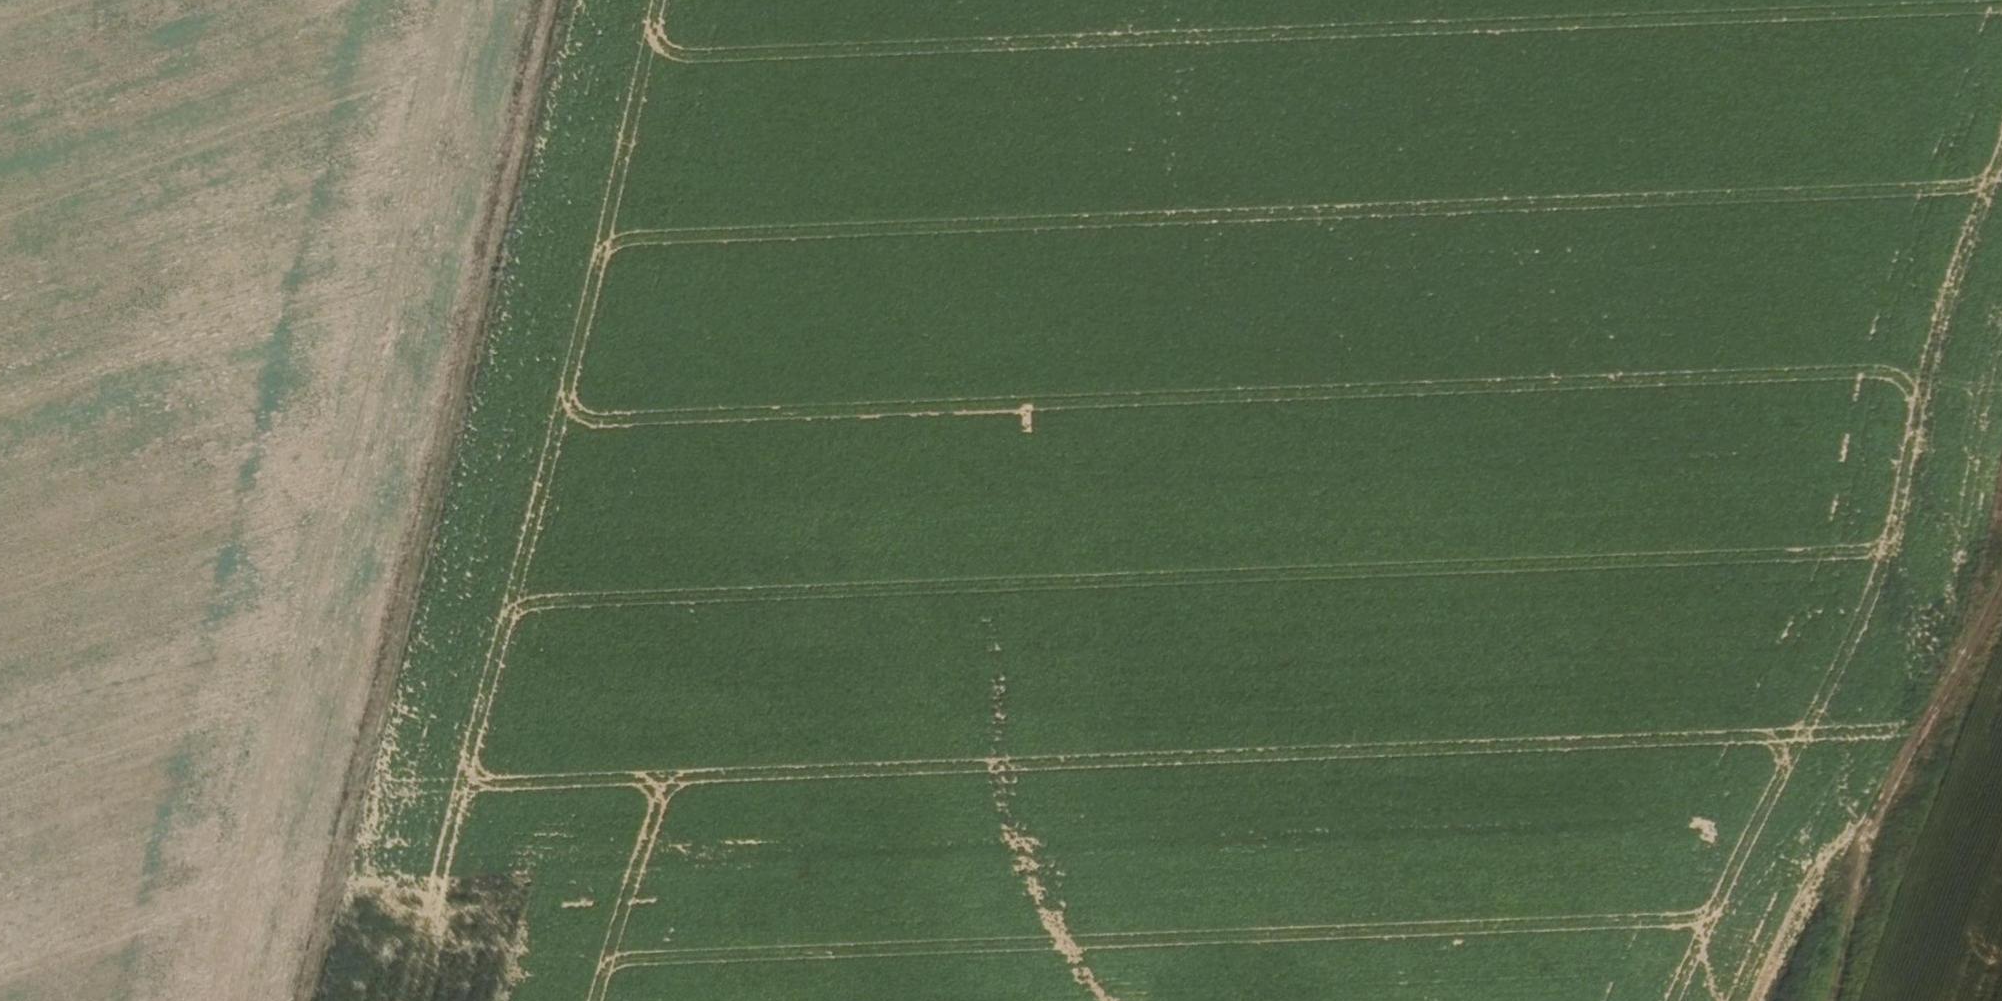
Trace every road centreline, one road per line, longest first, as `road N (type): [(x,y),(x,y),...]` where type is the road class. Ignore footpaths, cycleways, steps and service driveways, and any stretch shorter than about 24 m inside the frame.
road 1 (track): [(304,1000),(549,0)]
road 2 (track): [(1827,1000),(1882,799),(2001,563)]
road 3 (track): [(1760,1000),(1847,831),(1882,799)]

